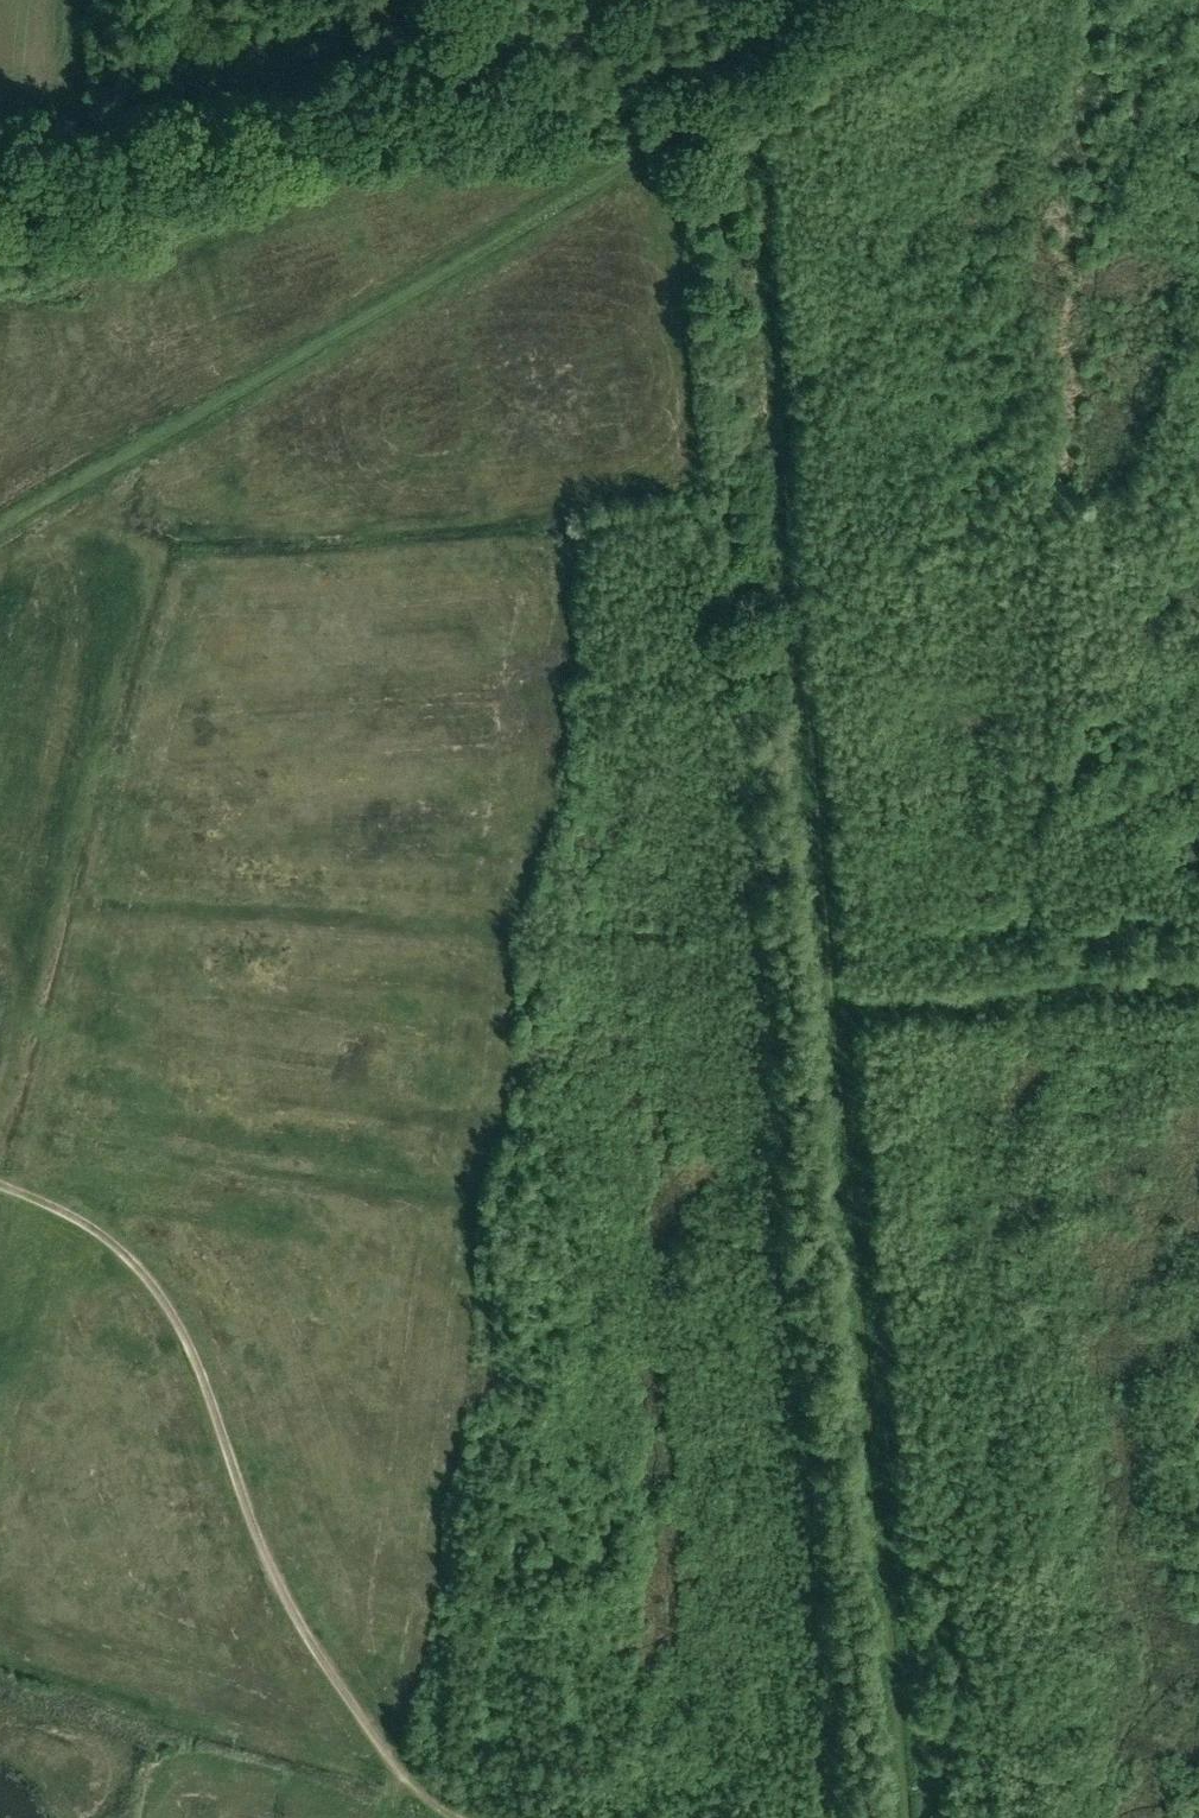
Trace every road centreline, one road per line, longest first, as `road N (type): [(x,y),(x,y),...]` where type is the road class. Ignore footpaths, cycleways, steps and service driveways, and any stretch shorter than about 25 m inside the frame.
road 1 (track): [(903,1817),(718,120)]
road 2 (track): [(465,1817),(417,1790),(323,1664),(231,1476),(199,1346),(111,1239),(0,1182)]
road 3 (track): [(673,135),(0,526)]
road 4 (track): [(673,135),(718,120),(880,0)]

